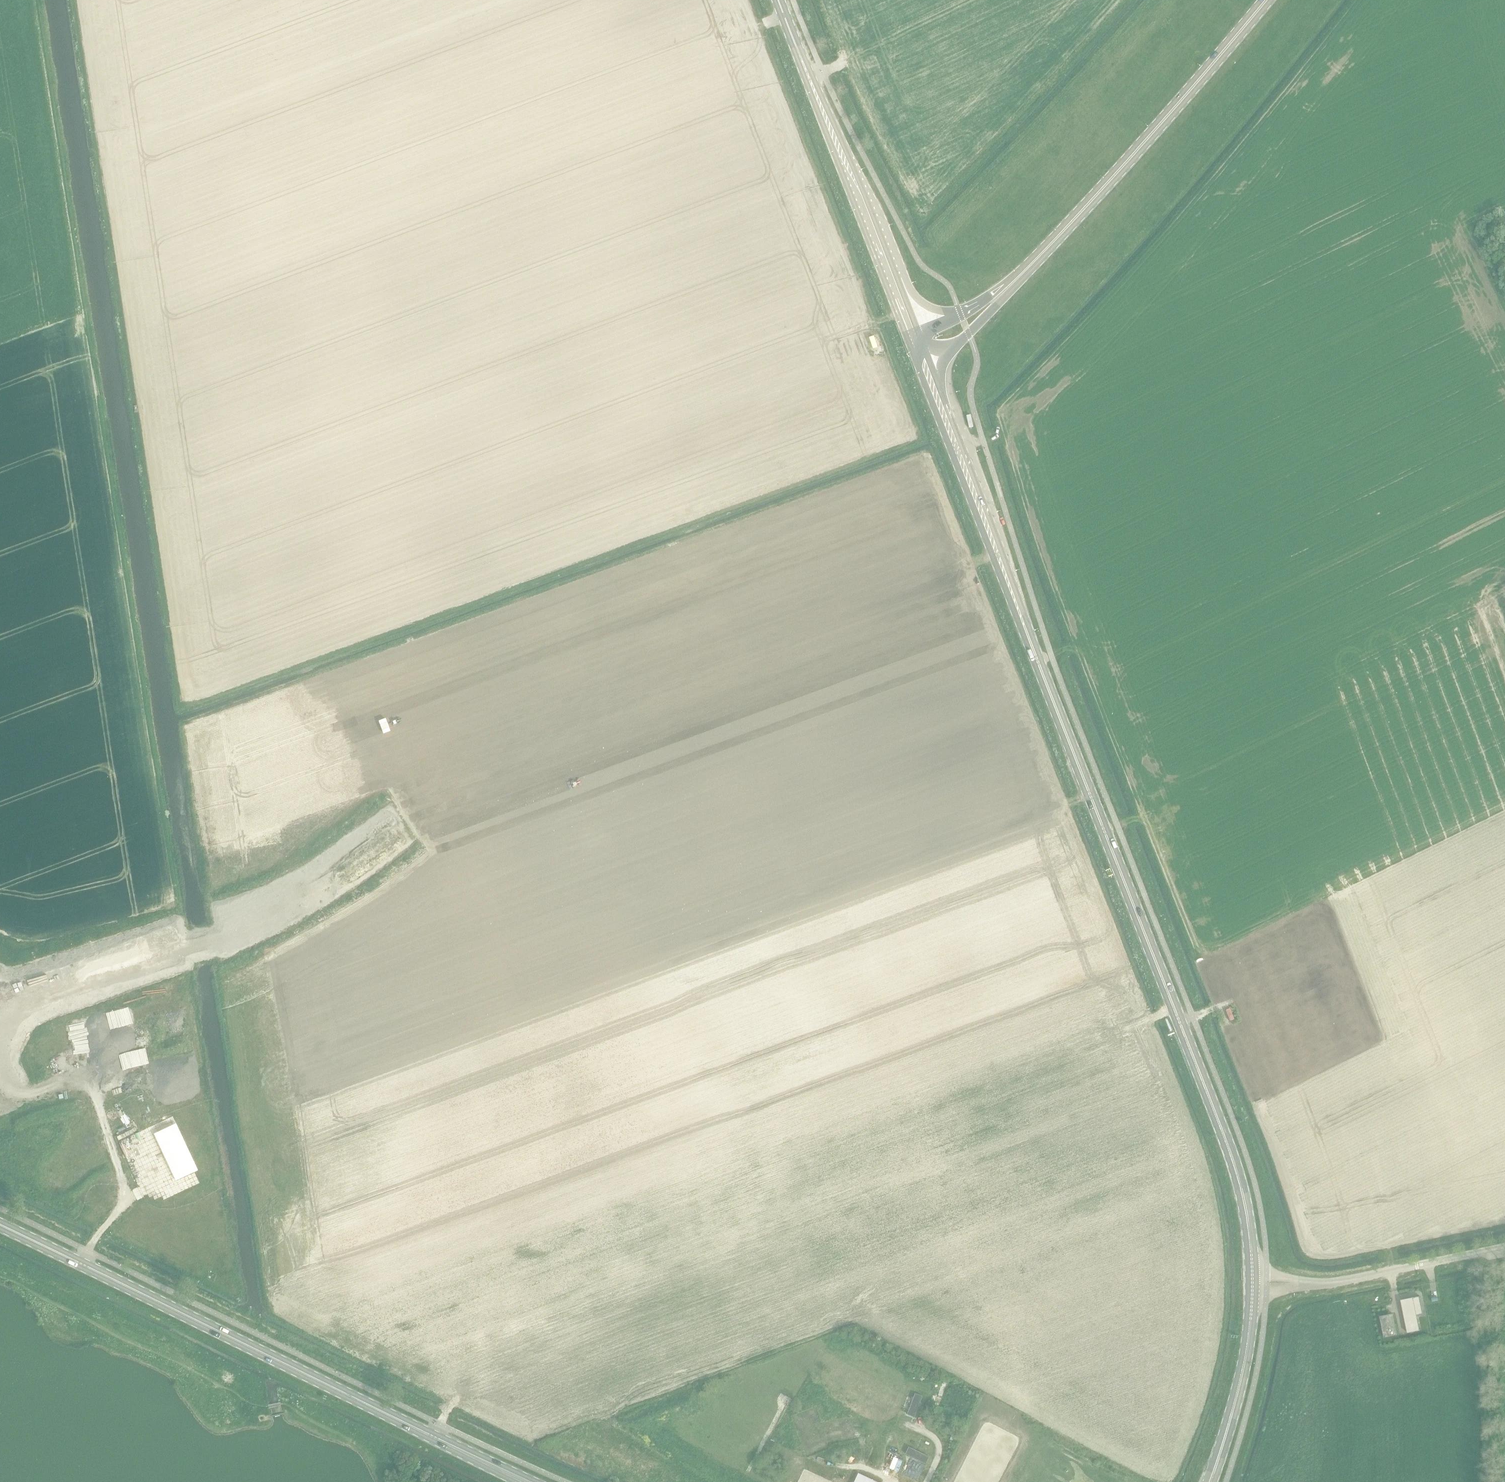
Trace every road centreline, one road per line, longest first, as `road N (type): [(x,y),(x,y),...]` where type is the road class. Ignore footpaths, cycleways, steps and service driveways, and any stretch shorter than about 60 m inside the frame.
road 1 (primary): [(1252,1283),(1244,1194),(1230,1153),(937,396)]
road 2 (primary): [(303,891),(386,832),(836,431)]
road 3 (primary): [(1030,266),(1266,0)]
road 4 (primary): [(14,1017),(229,940),(303,891)]
road 5 (secondary): [(898,291),(778,0)]
road 6 (primary): [(303,891),(8,996)]
road 7 (primary): [(434,1437),(184,1312)]
road 8 (primary): [(1209,1481),(1237,1398),(1252,1283)]
road 9 (primary): [(184,1312),(0,1225)]
road 10 (primary): [(184,1312),(54,1185)]
road 11 (unclassified): [(1252,1283),(1339,1281),(1417,1266)]
road 12 (primary): [(54,1185),(41,1123),(5,1038)]

